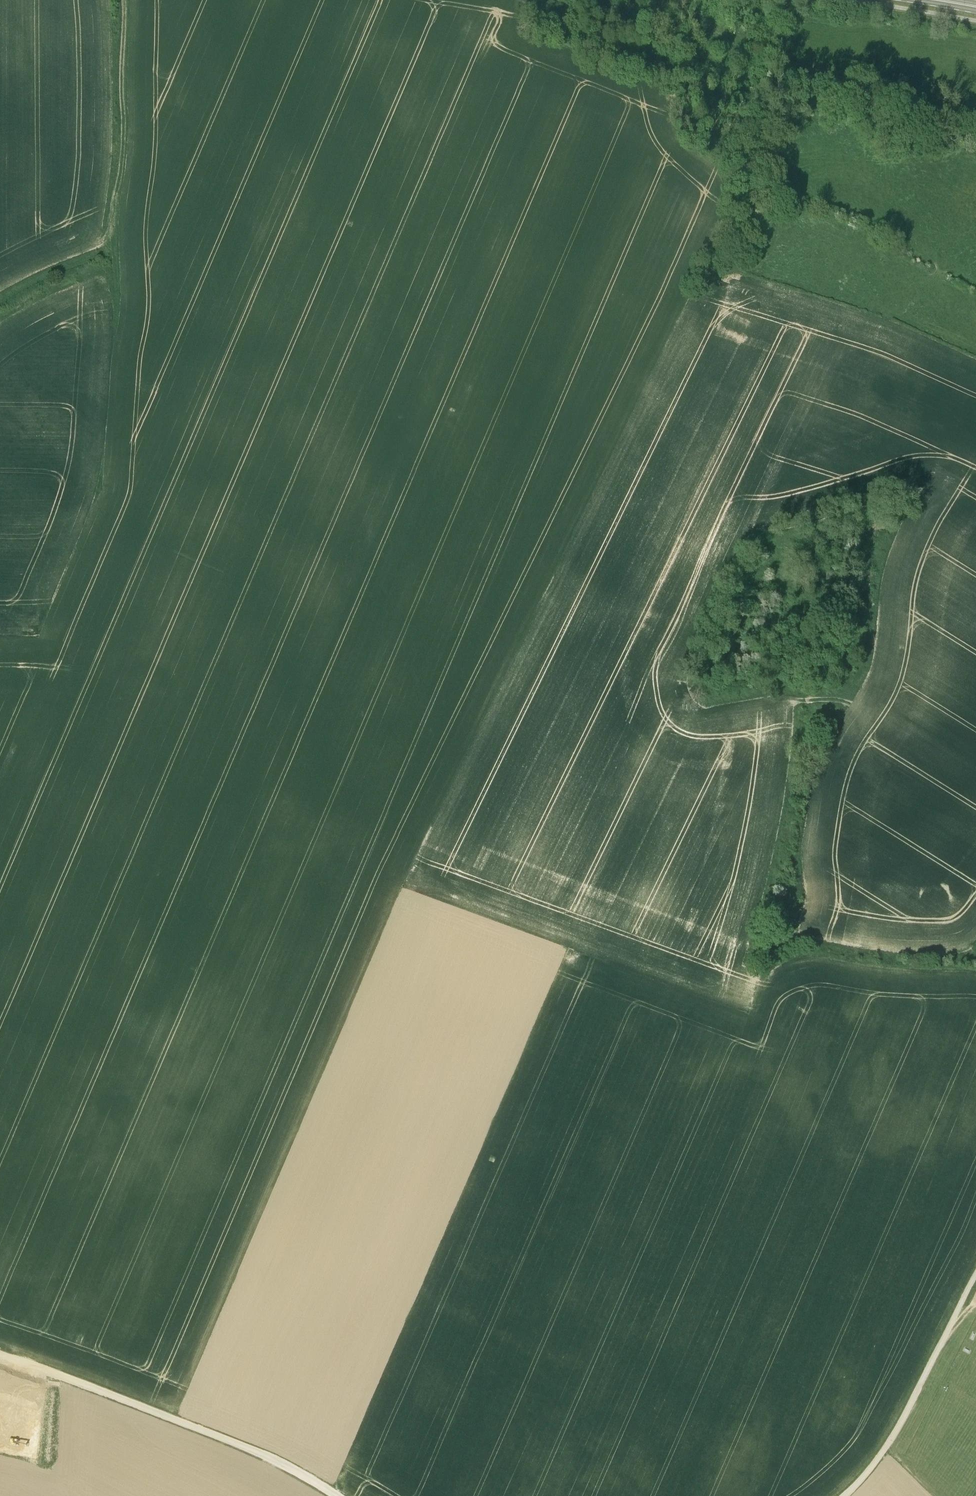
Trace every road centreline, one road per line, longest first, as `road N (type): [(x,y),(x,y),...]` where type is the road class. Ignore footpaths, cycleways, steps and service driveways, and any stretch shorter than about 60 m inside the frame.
road 1 (track): [(0,1354),(206,1431),(336,1495)]
road 2 (unclassified): [(975,1274),(885,1449)]

